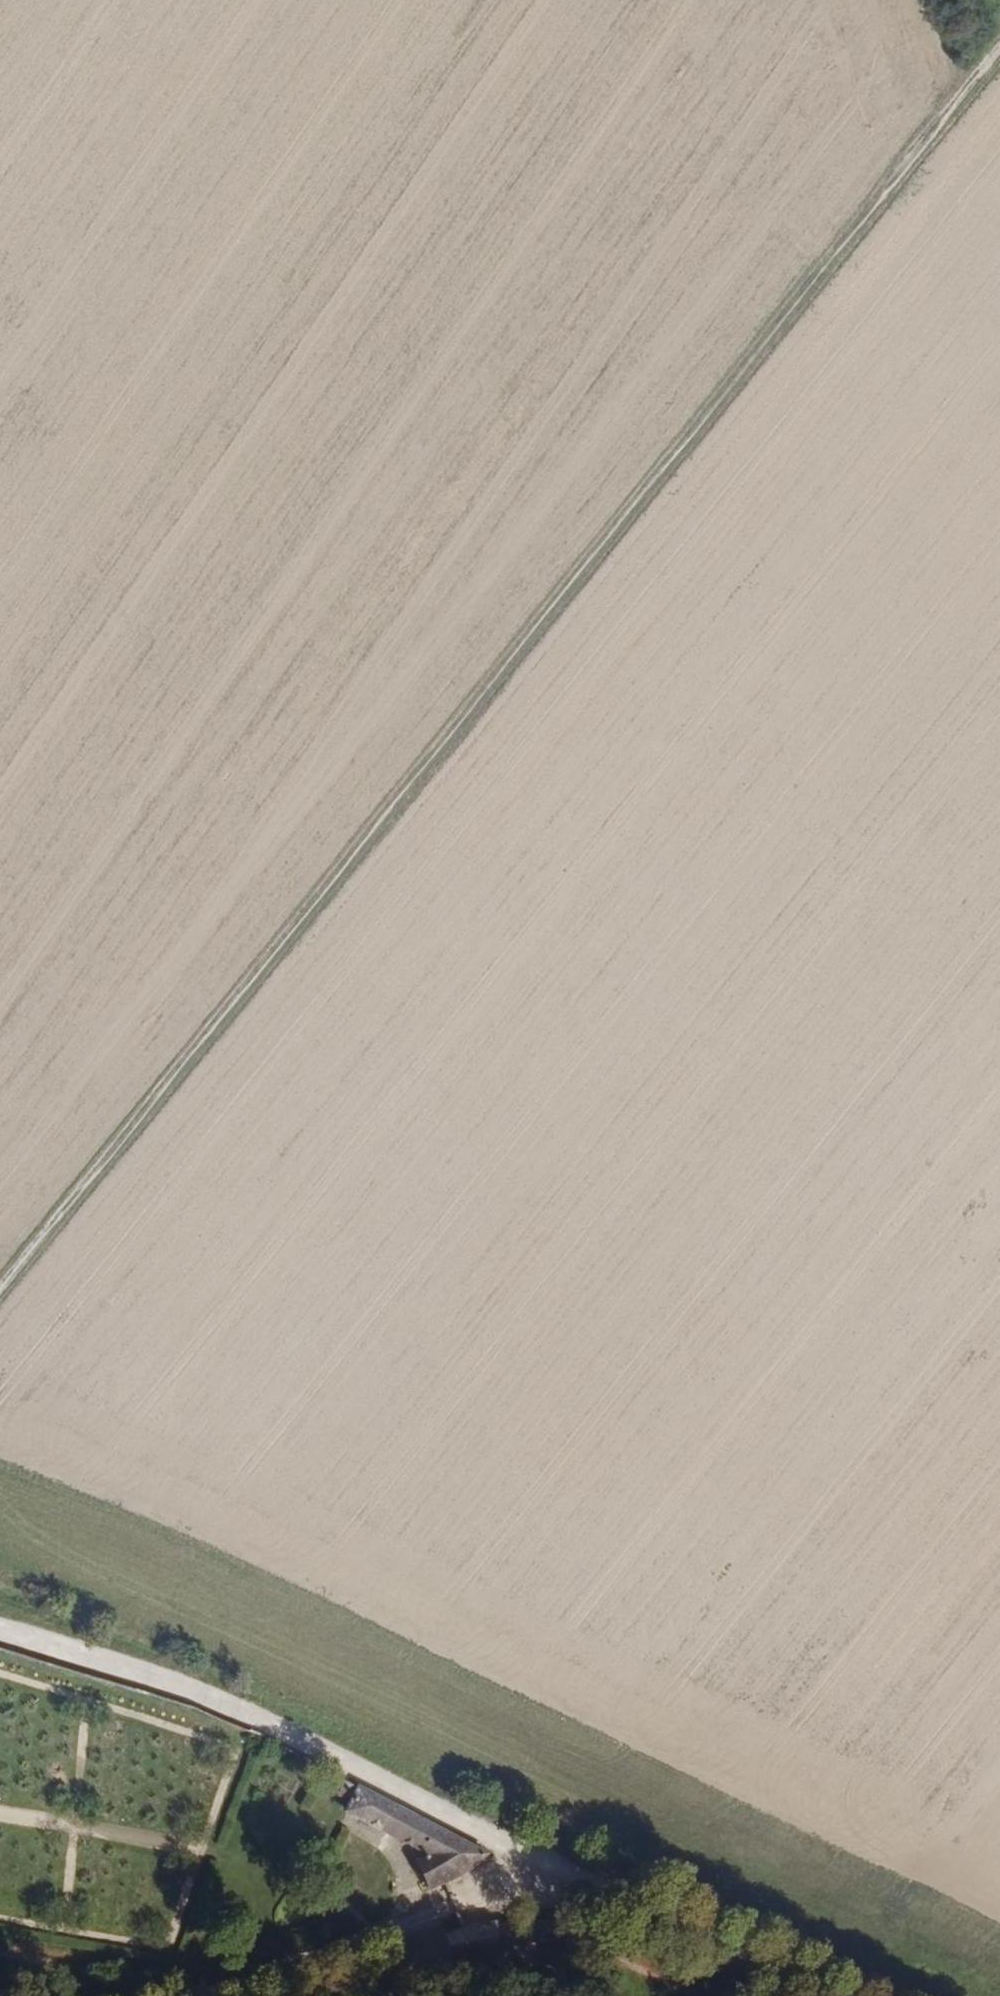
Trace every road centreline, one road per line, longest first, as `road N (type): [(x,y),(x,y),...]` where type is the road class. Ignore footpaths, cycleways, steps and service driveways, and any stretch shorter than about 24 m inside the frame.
road 1 (track): [(0,1331),(999,77)]
road 2 (unclassified): [(0,1637),(266,1727),(800,1995)]

